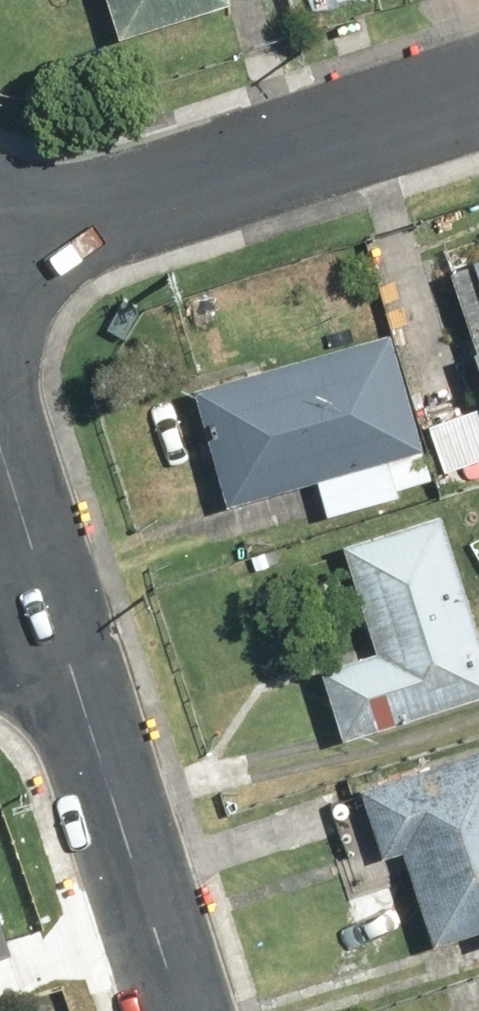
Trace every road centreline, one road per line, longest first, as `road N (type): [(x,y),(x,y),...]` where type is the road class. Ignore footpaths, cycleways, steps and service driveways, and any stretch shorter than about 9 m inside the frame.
road 1 (residential): [(478,93),(0,248)]
road 2 (residential): [(39,597),(174,1010)]
road 3 (residential): [(0,466),(39,597)]

